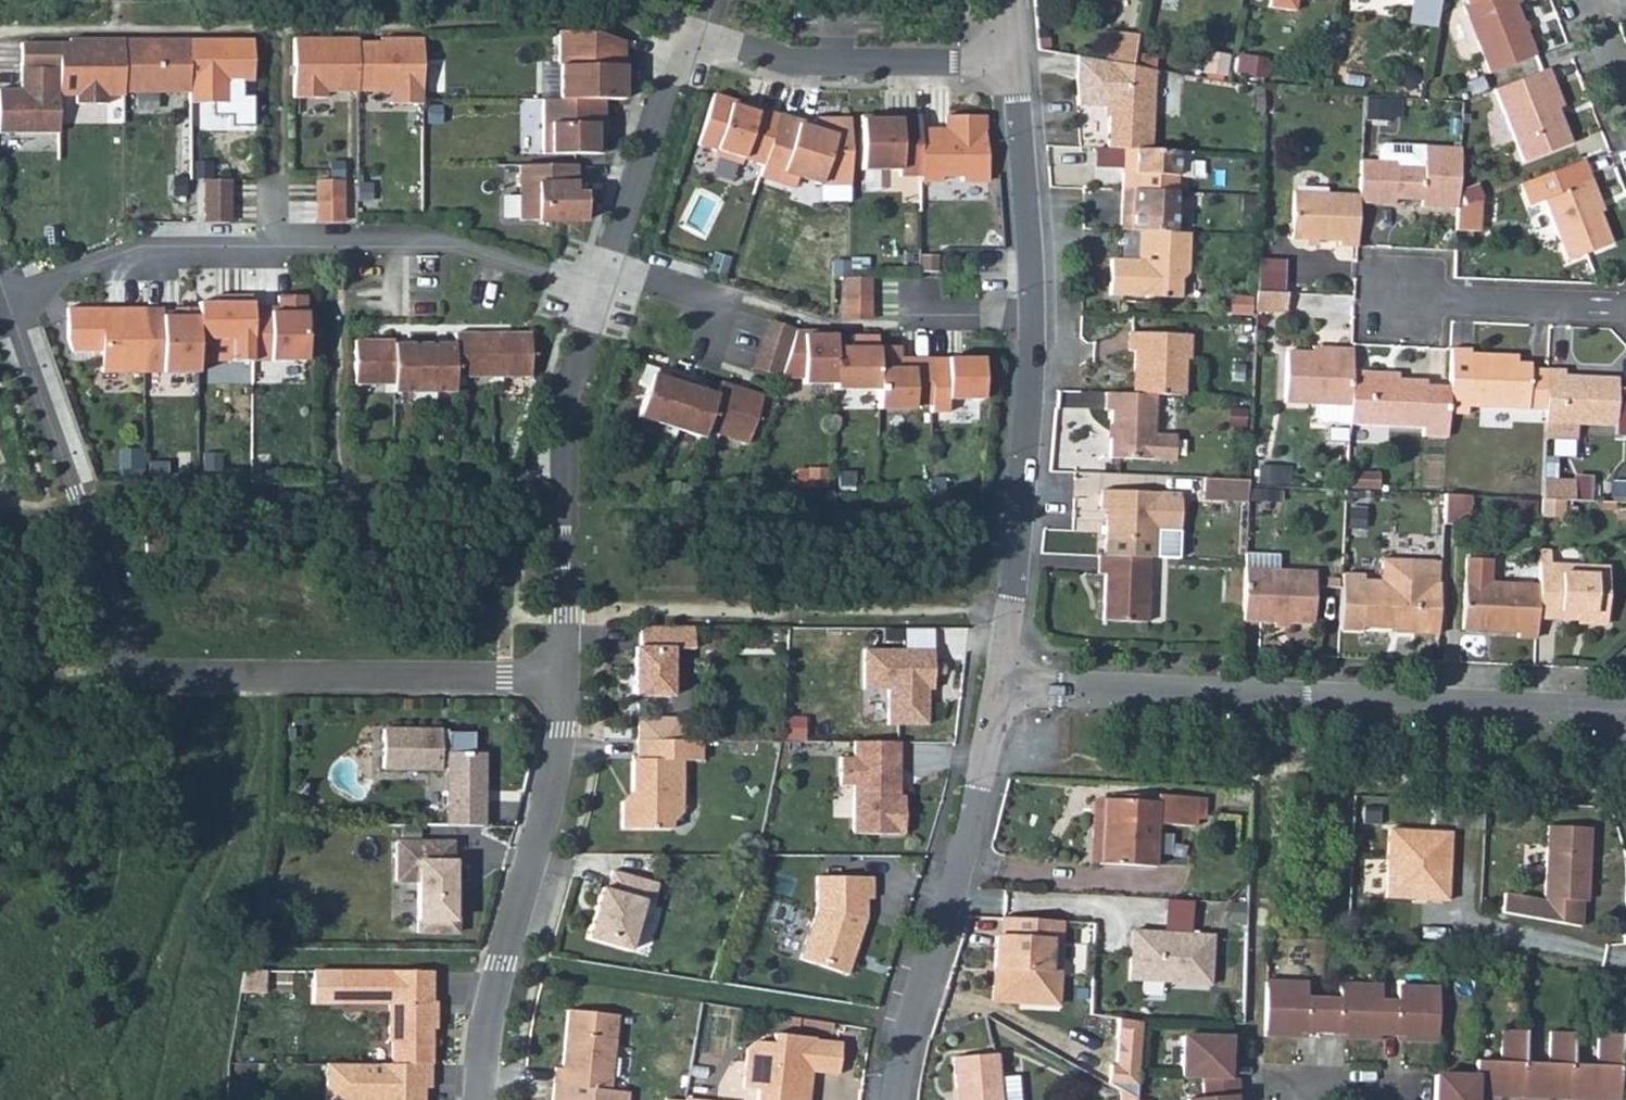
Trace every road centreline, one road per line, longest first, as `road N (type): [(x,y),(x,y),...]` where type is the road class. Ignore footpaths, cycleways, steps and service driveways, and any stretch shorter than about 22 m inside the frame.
road 1 (residential): [(560,679),(138,672),(125,660),(6,301)]
road 2 (residential): [(1014,58),(1034,331),(1020,514),(995,686)]
road 3 (residential): [(1625,715),(995,686)]
road 4 (residential): [(6,301),(141,247),(445,247),(601,290)]
road 5 (residential): [(478,1099),(498,964),(551,781),(560,679)]
road 6 (residential): [(995,686),(961,861),(905,1032),(893,1099)]
road 7 (residential): [(560,679),(569,415),(601,290)]
road 8 (residential): [(702,33),(811,65),(1014,58)]
road 9 (residential): [(601,290),(677,48),(702,33)]
road 10 (residential): [(1625,308),(1397,296)]

